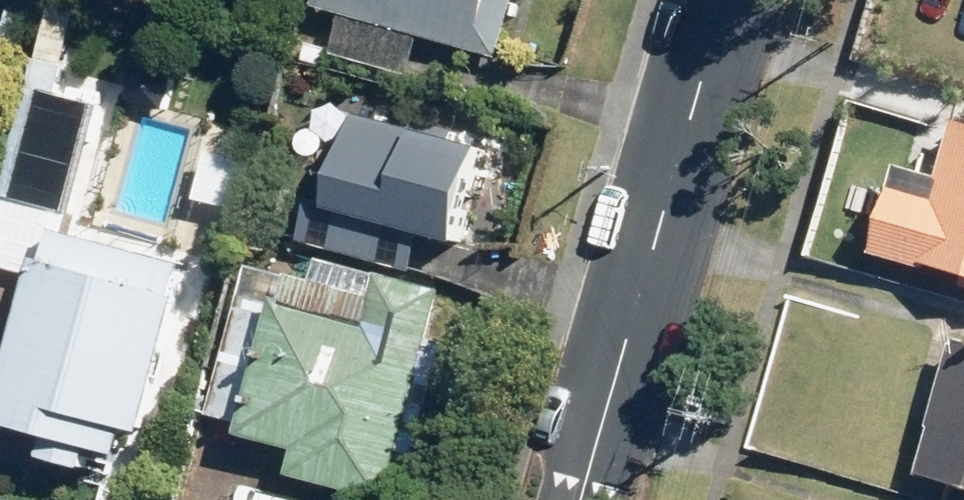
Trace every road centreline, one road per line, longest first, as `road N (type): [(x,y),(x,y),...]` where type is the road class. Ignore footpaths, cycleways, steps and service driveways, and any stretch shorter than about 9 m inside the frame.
road 1 (residential): [(727,0),(585,499)]

